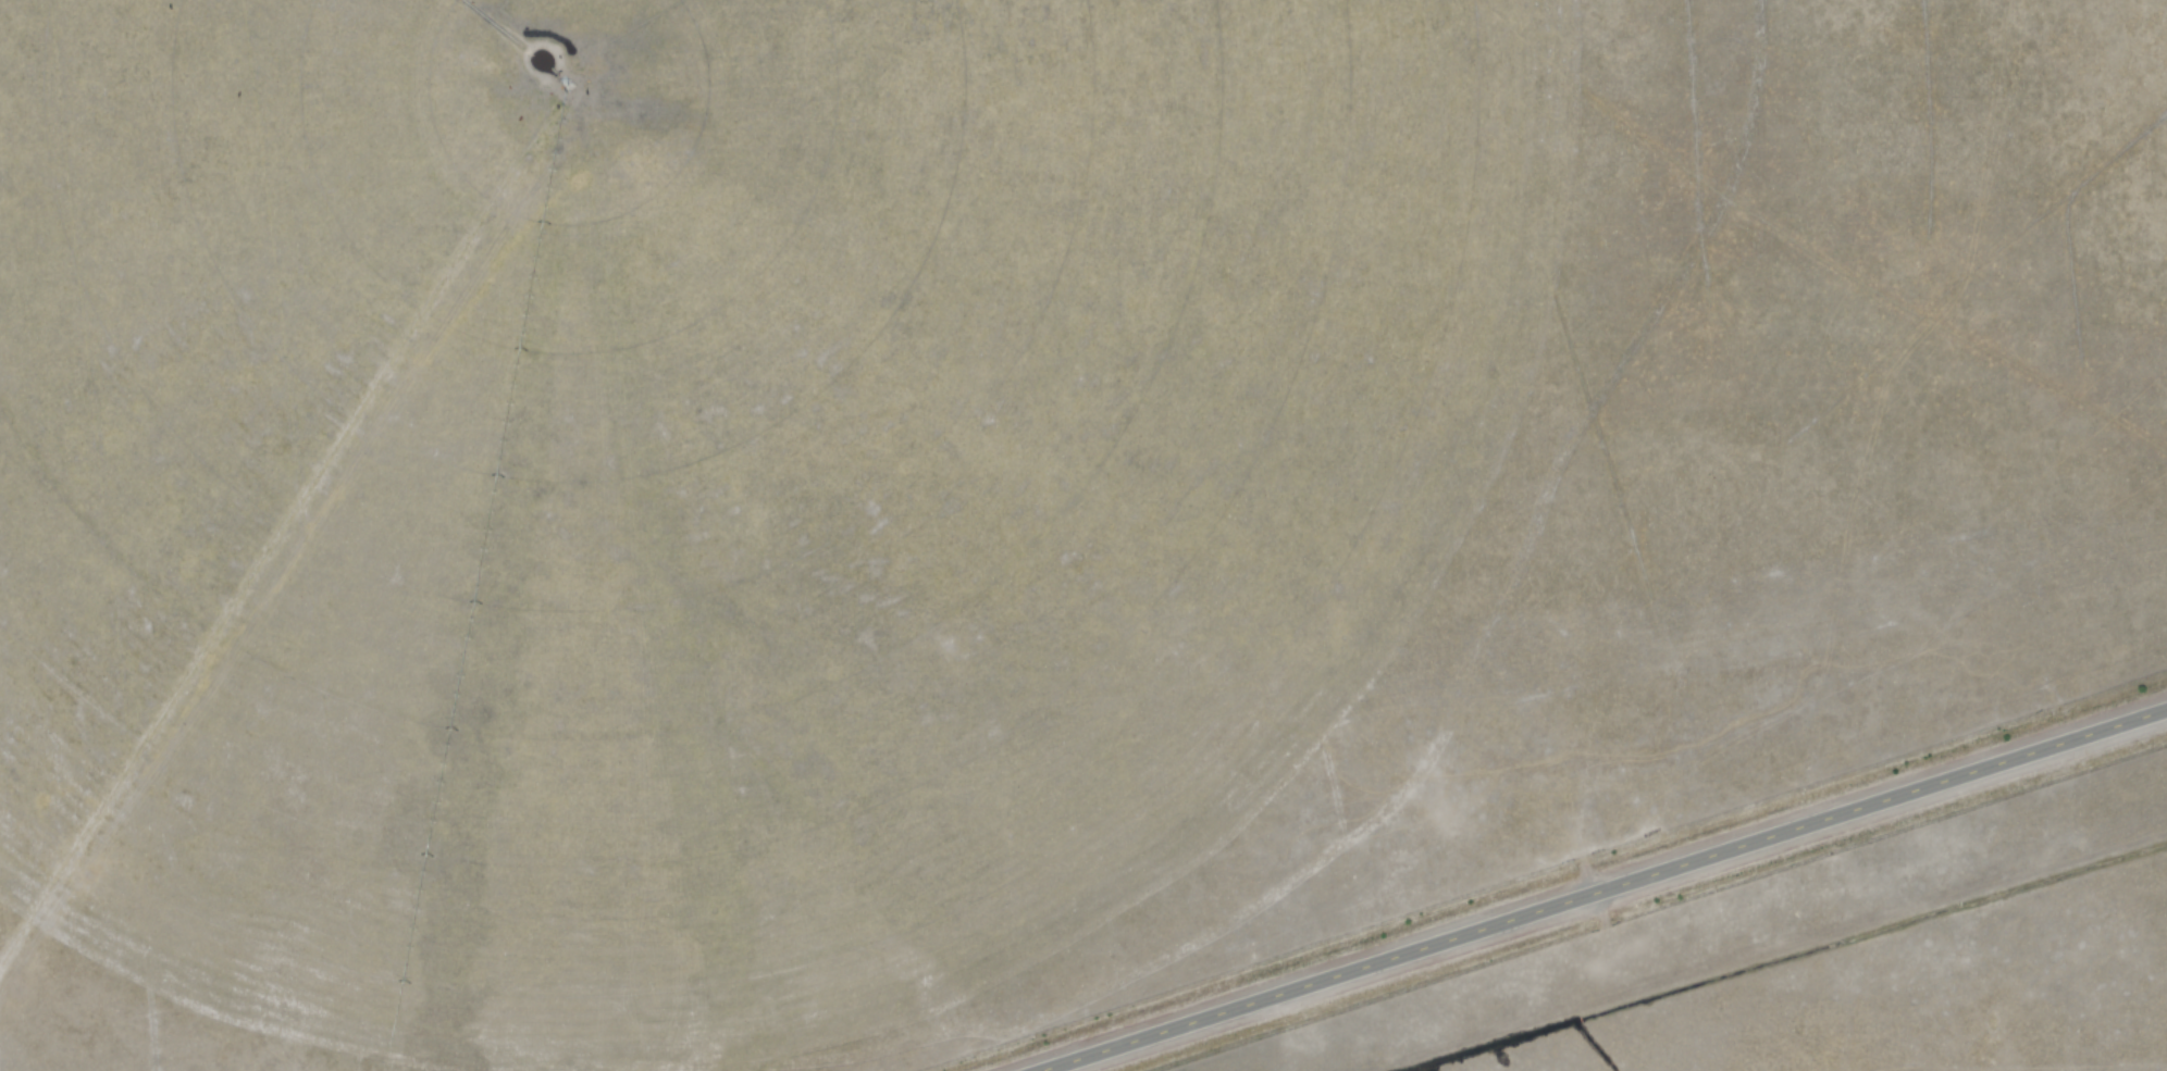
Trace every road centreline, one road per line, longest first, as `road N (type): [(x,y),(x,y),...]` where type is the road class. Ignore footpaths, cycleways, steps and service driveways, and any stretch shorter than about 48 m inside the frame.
road 1 (secondary): [(1038,1070),(2166,707)]

